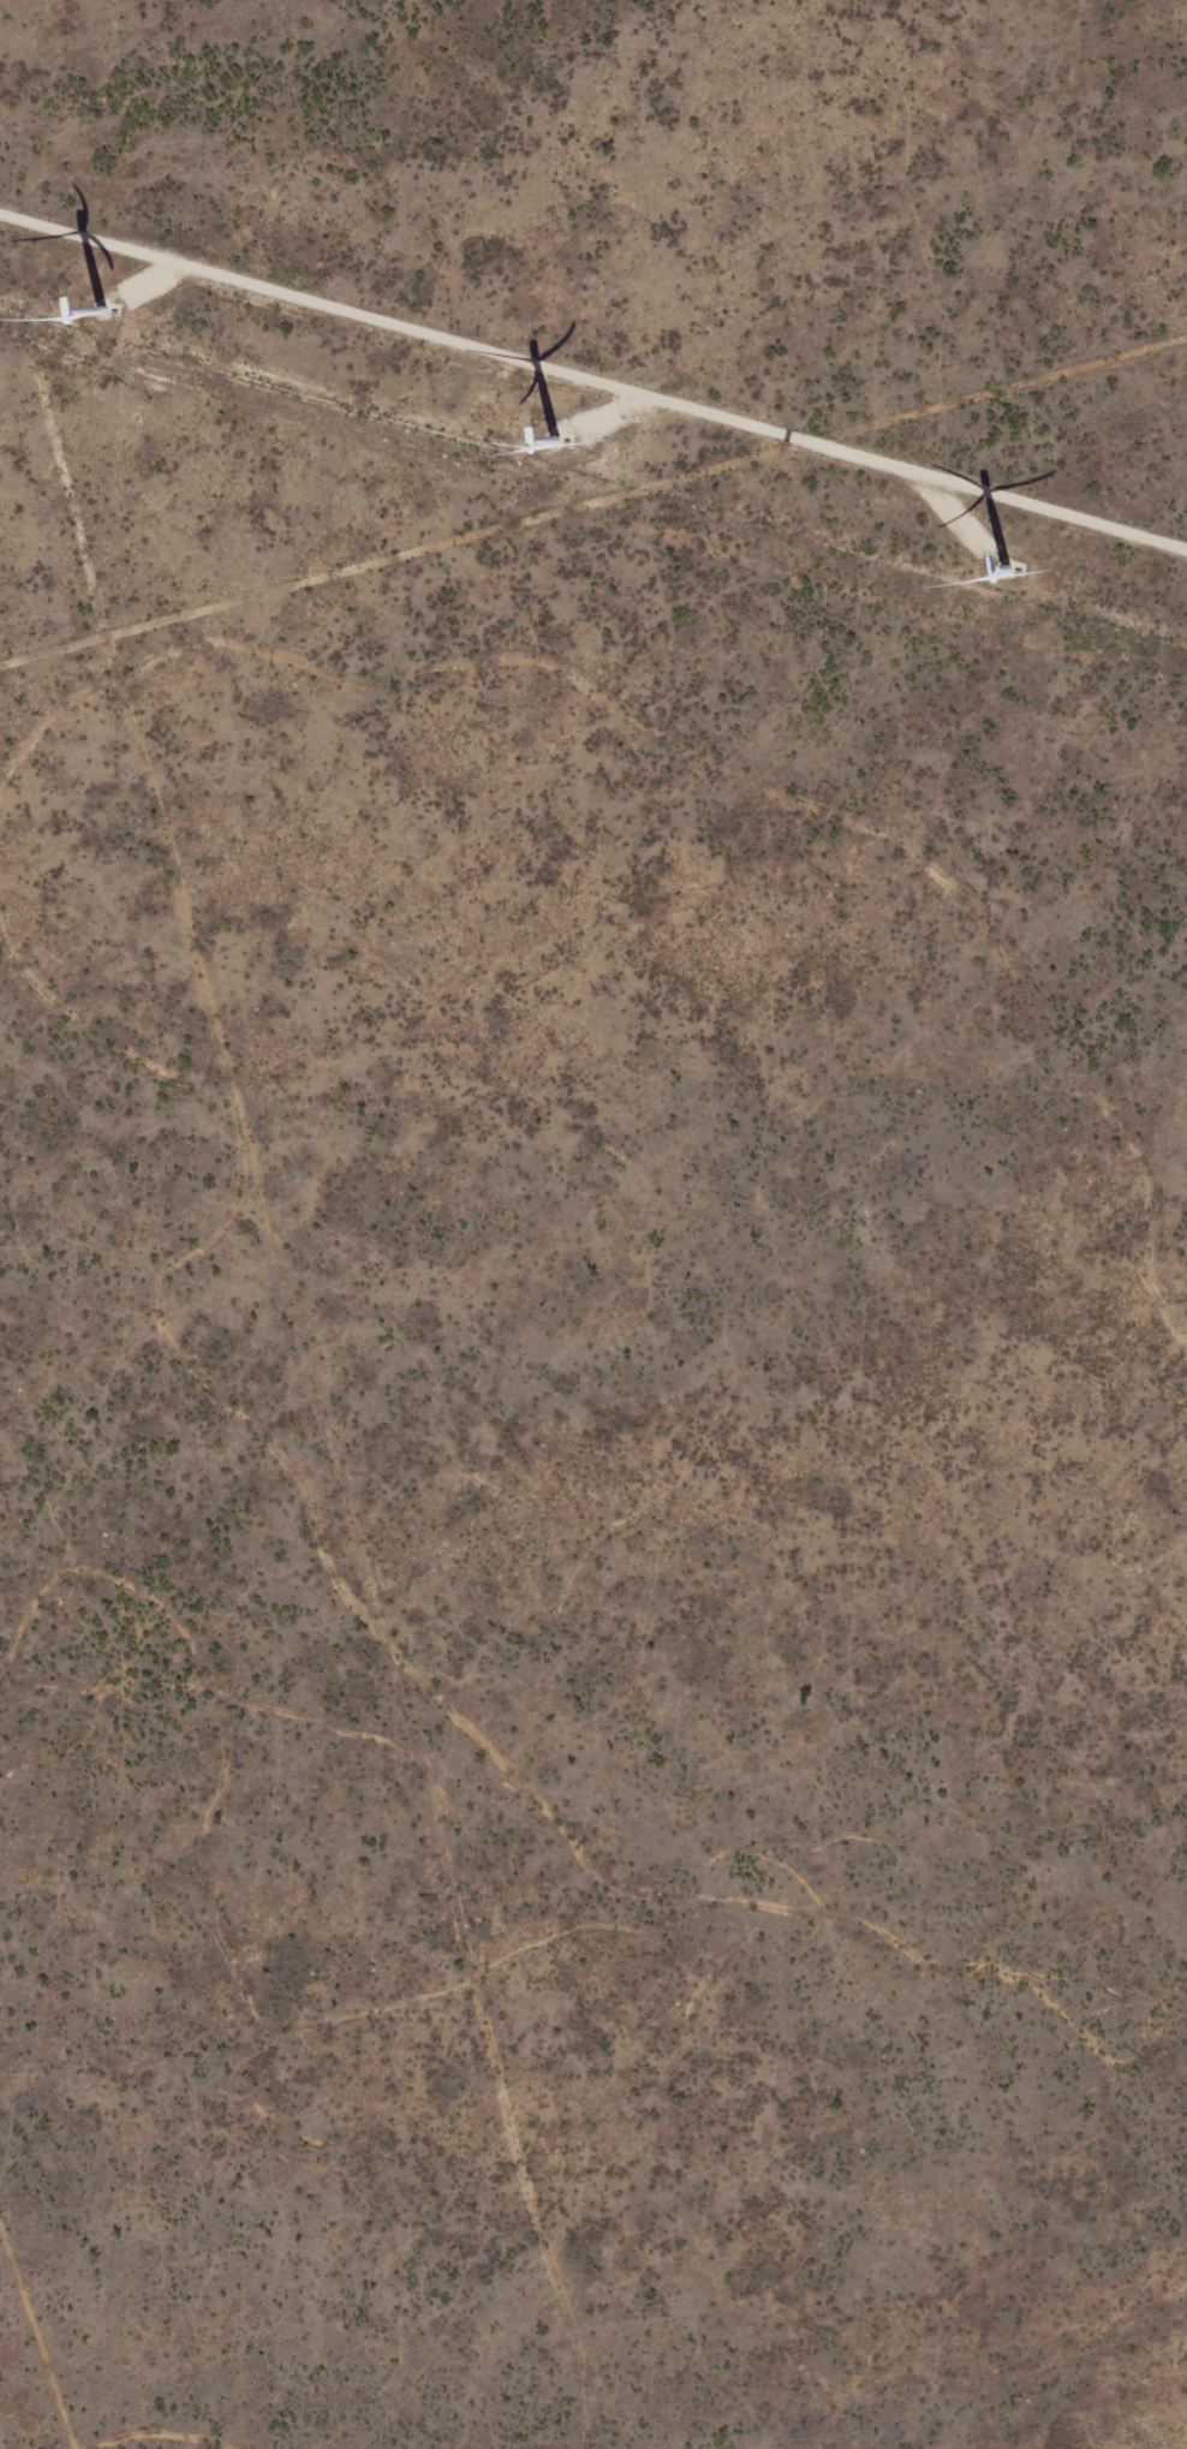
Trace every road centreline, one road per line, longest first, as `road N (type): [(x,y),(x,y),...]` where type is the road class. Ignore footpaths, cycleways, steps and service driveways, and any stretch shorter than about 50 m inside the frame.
road 1 (track): [(0,126),(238,1094),(274,1142),(287,1246),(420,1777),(603,2448)]
road 2 (track): [(274,1142),(353,1112),(566,720),(712,561),(876,470),(1186,367)]

